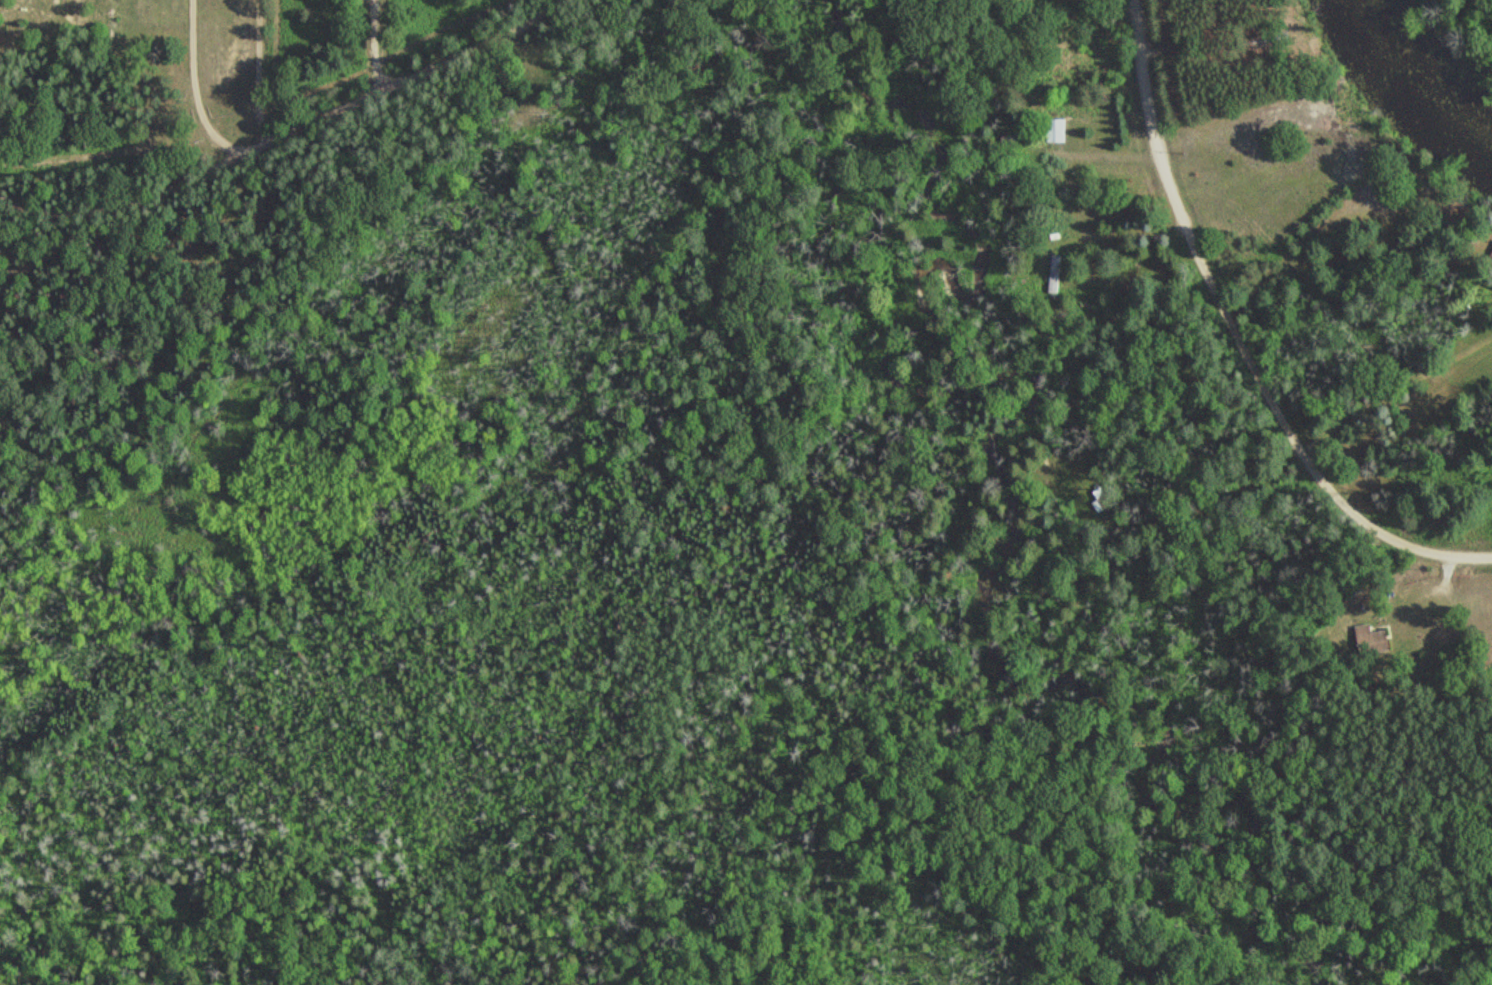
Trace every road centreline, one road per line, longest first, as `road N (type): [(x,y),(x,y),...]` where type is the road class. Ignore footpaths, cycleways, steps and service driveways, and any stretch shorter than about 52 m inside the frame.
road 1 (residential): [(1491,557),(1407,549),(1373,534),(1299,457),(1197,260),(1152,129),(1132,0)]
road 2 (residential): [(537,0),(499,37),(263,185),(180,209),(56,215),(0,201)]

